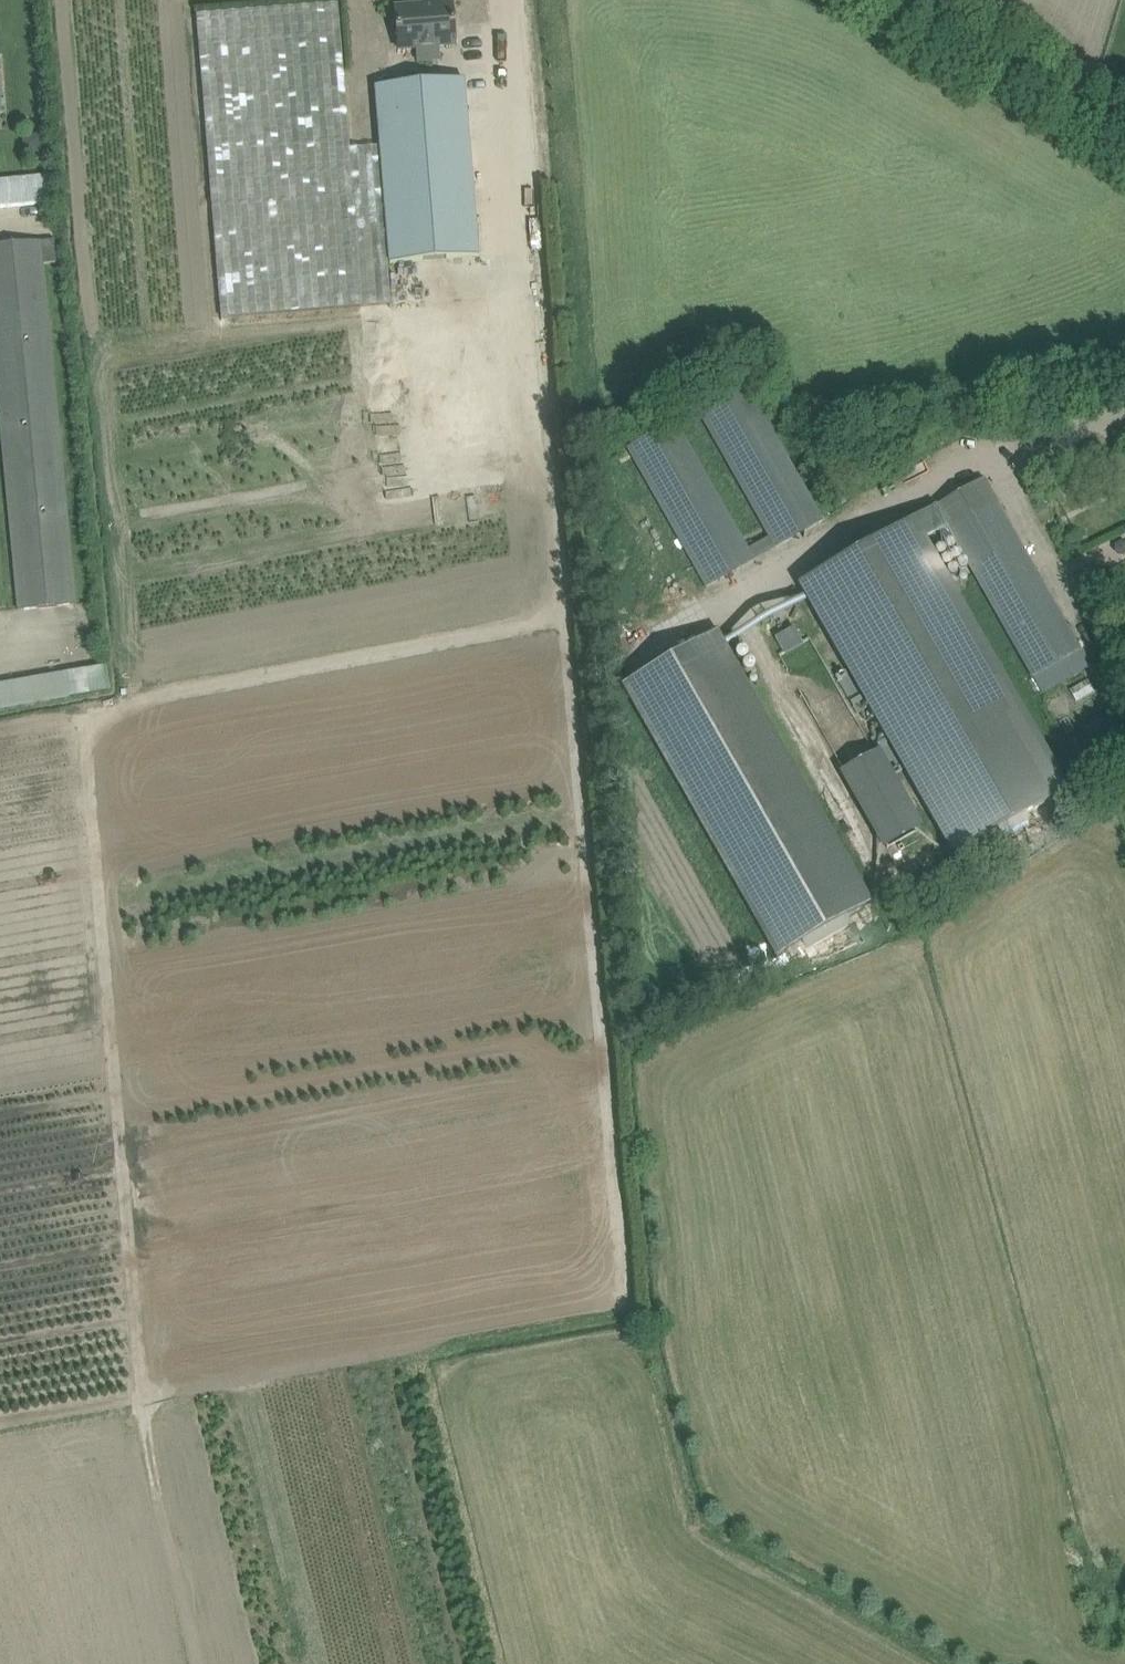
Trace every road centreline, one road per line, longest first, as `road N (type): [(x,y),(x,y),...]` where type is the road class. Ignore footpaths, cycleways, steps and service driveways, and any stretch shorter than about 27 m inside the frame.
road 1 (unclassified): [(1124,134),(914,0)]

